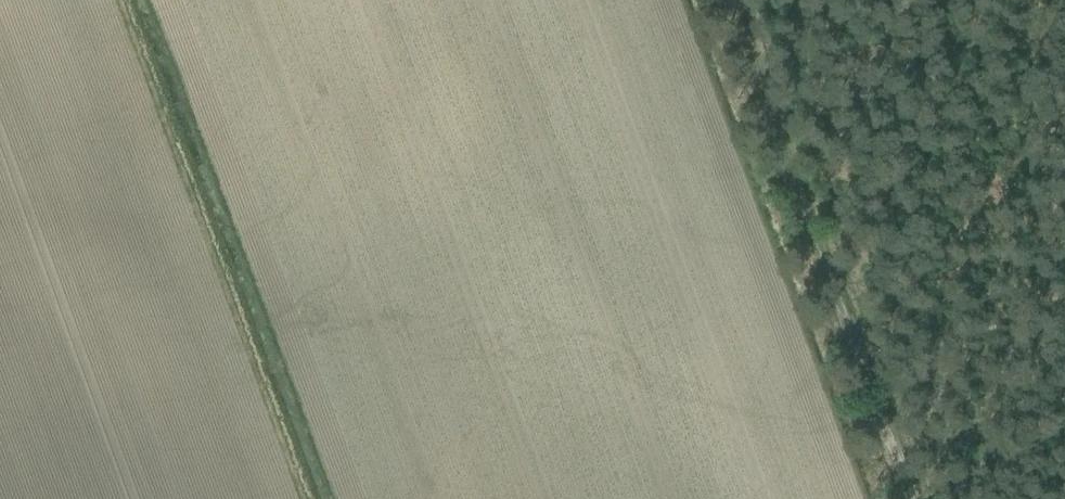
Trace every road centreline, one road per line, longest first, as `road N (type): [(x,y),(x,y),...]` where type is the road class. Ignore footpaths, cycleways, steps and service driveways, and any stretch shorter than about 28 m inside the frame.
road 1 (track): [(901,498),(716,0)]
road 2 (track): [(310,498),(128,0)]

